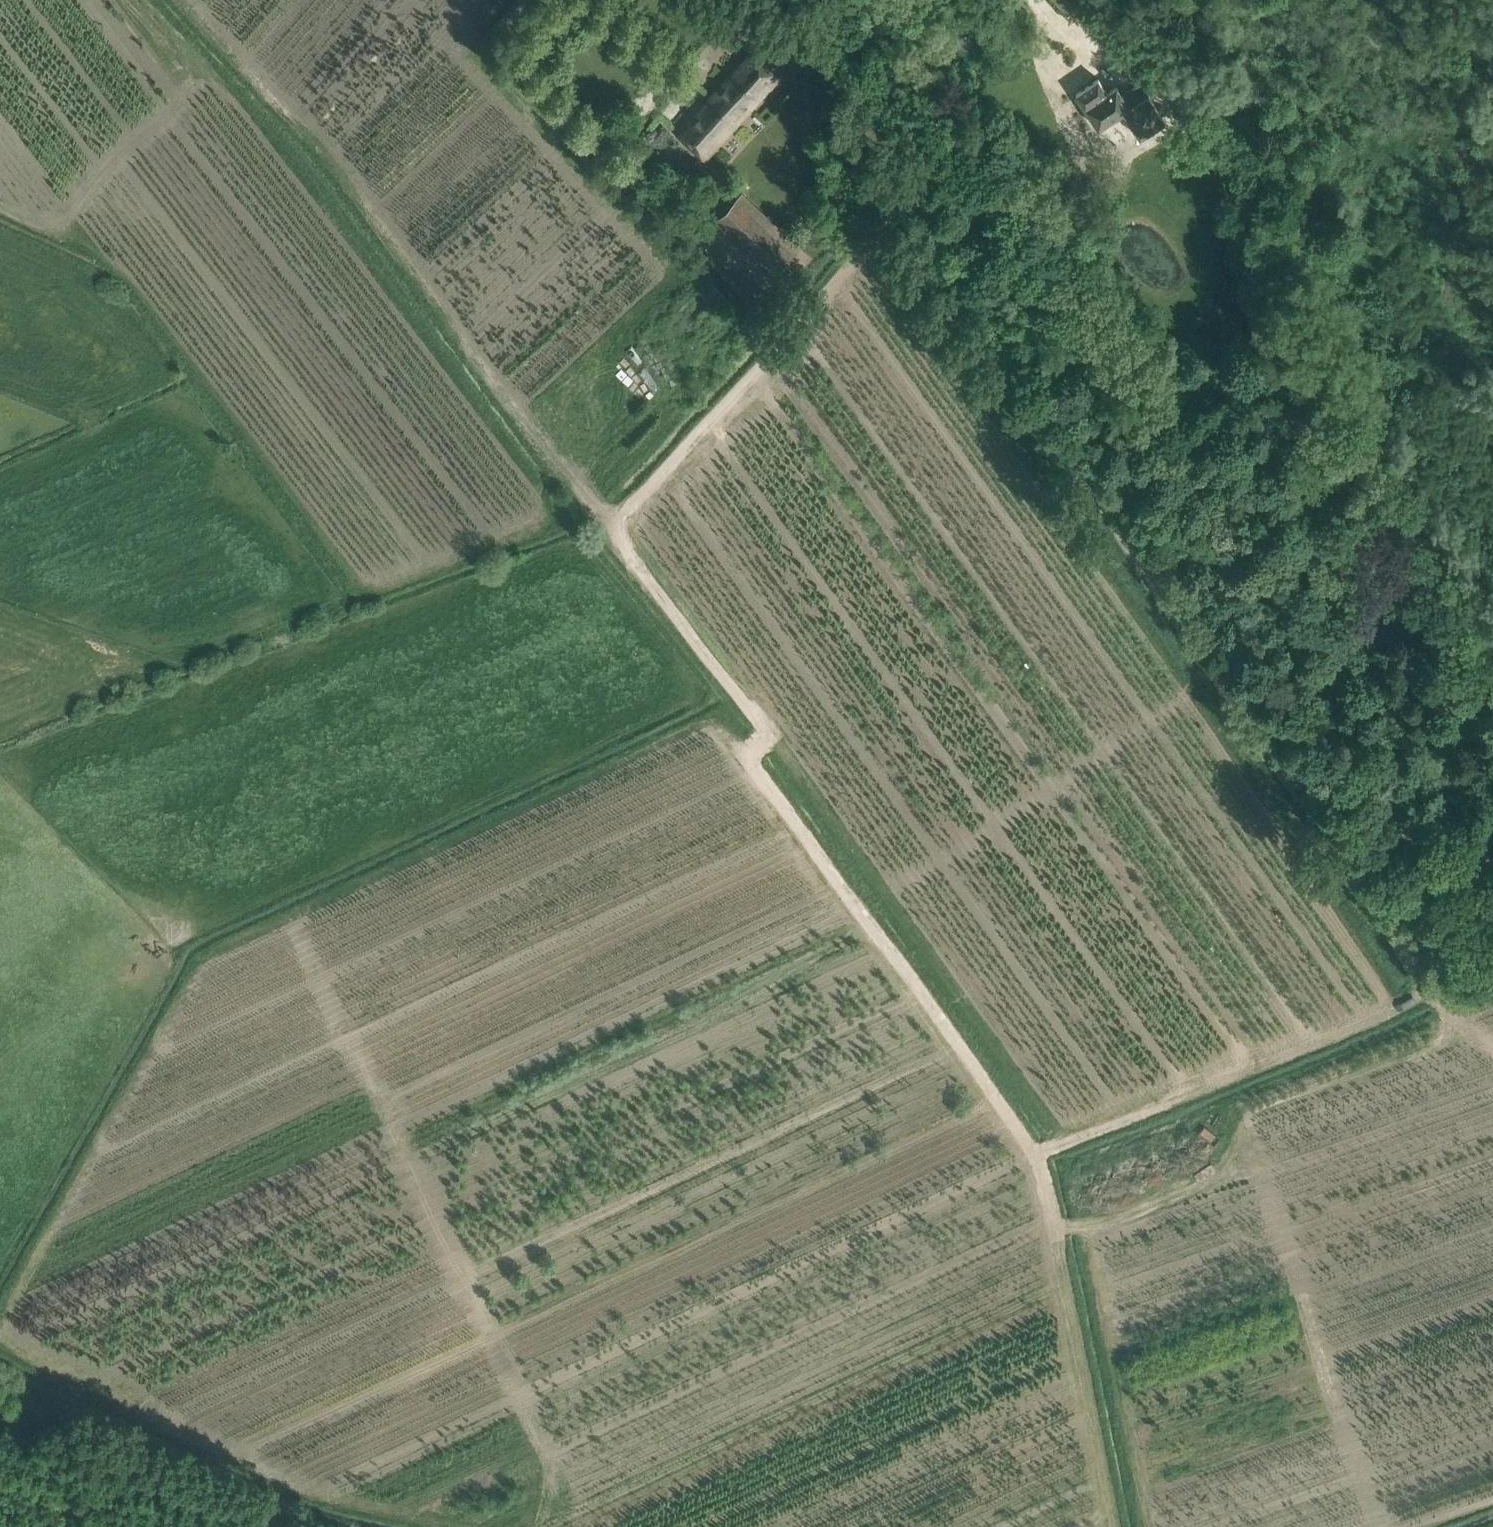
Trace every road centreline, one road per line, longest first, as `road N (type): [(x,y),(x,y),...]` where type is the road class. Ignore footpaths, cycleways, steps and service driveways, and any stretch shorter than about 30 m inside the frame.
road 1 (track): [(1492,995),(1456,1010),(1424,984),(911,224),(931,153),(821,58)]
road 2 (unclassified): [(547,0),(518,31),(513,54),(608,152),(675,79)]

